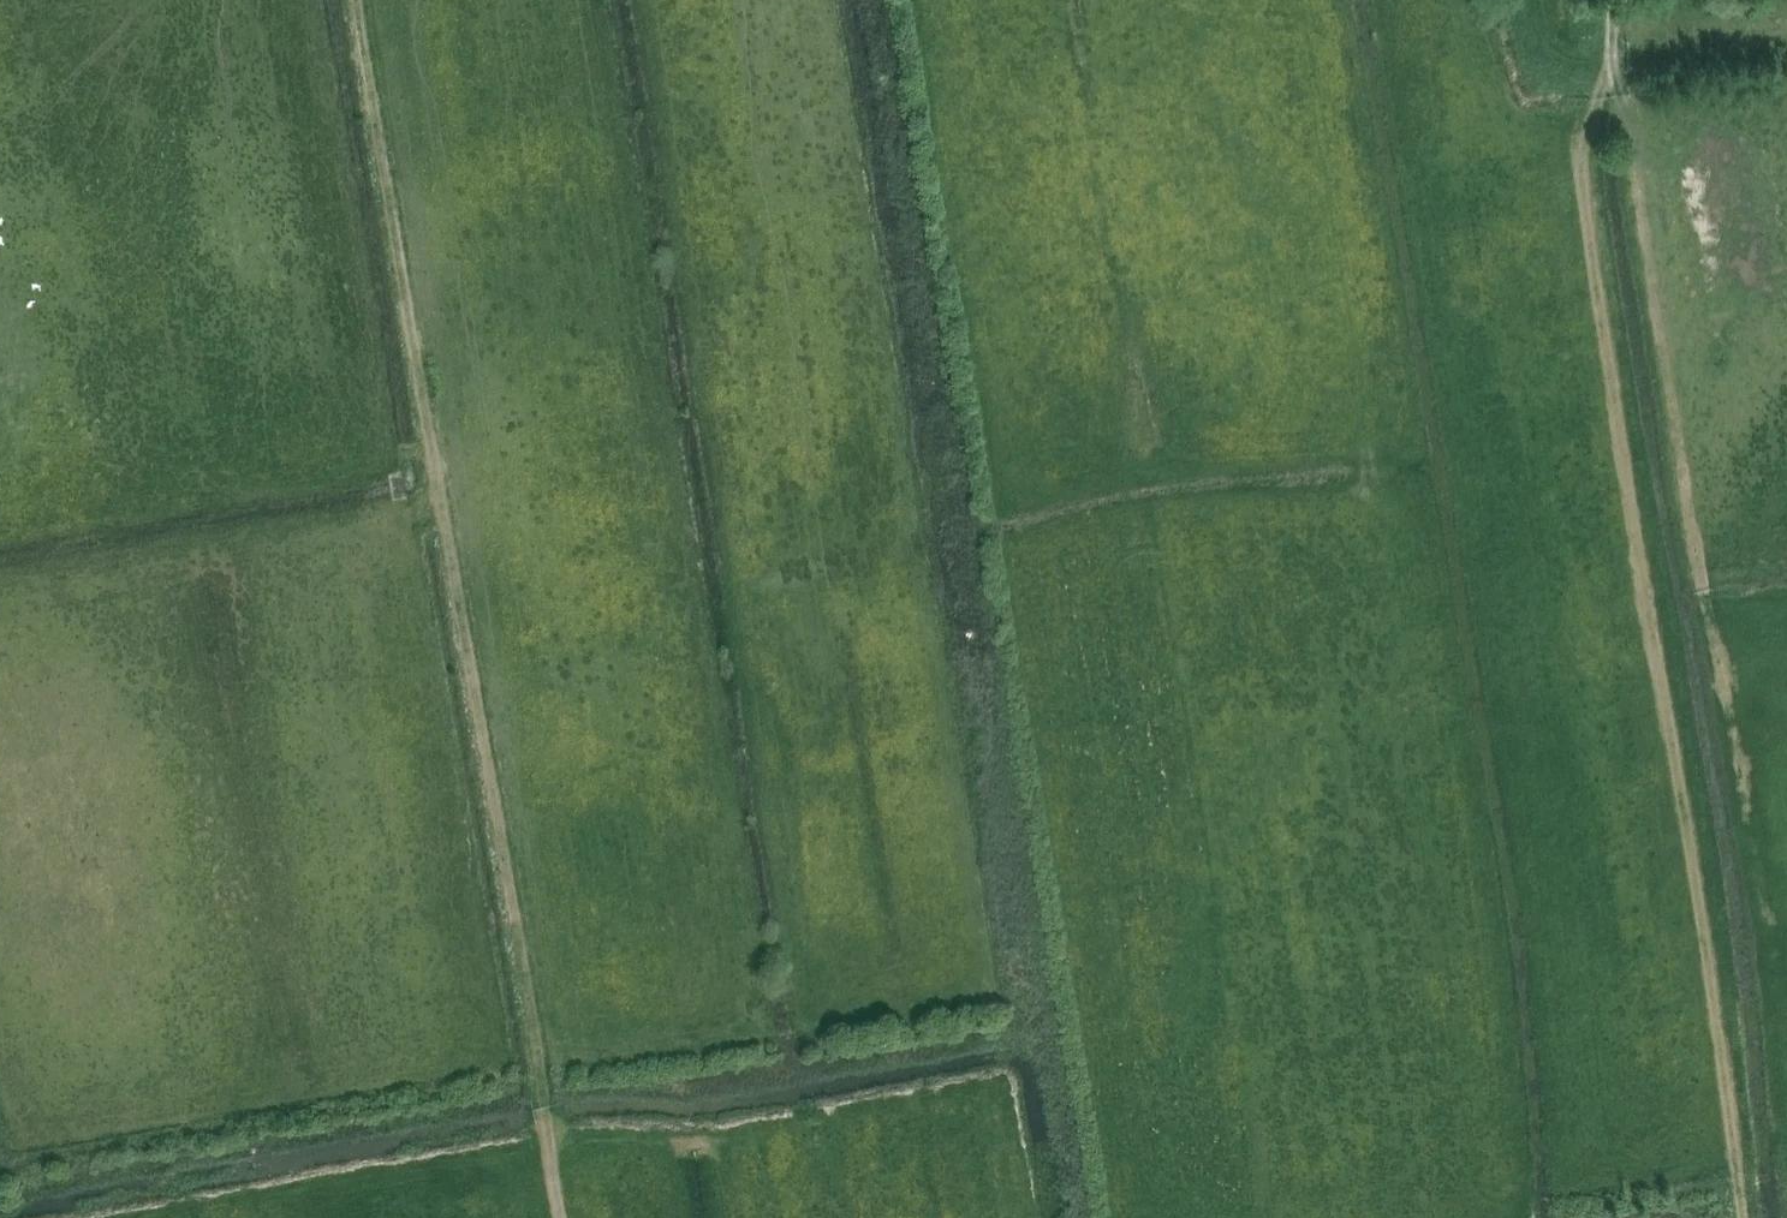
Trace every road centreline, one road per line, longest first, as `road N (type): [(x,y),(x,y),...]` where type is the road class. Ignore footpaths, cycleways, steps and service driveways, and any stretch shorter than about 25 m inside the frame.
road 1 (track): [(356,0),(563,1217)]

